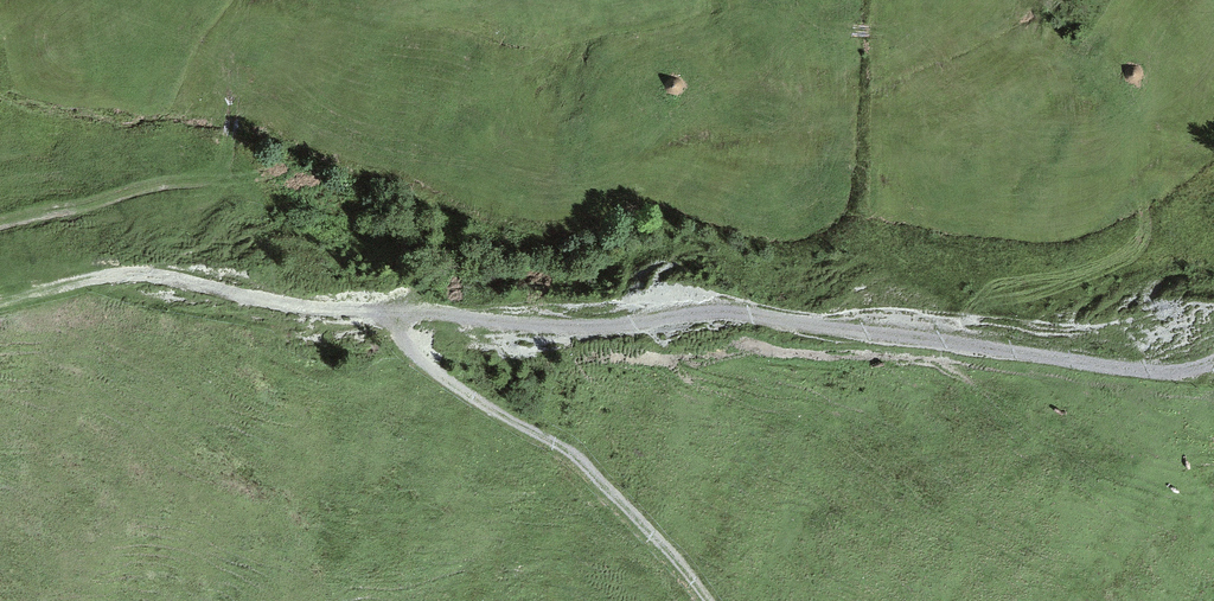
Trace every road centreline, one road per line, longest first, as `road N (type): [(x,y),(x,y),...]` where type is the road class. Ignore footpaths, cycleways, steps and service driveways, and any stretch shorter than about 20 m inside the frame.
road 1 (track): [(405,314),(557,330),(706,313),(1170,374),(1213,362)]
road 2 (track): [(405,314),(396,324),(402,346),(573,455),(707,600)]
road 3 (track): [(0,301),(162,275),(282,305),(405,314)]

